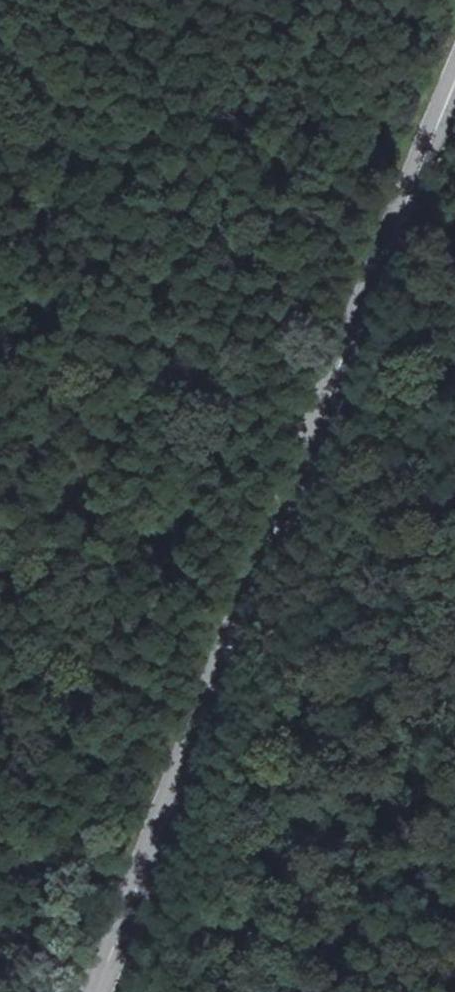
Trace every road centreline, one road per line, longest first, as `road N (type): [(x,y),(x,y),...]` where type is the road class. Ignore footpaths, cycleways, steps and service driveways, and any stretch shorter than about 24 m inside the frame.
road 1 (secondary): [(89,991),(454,80)]

